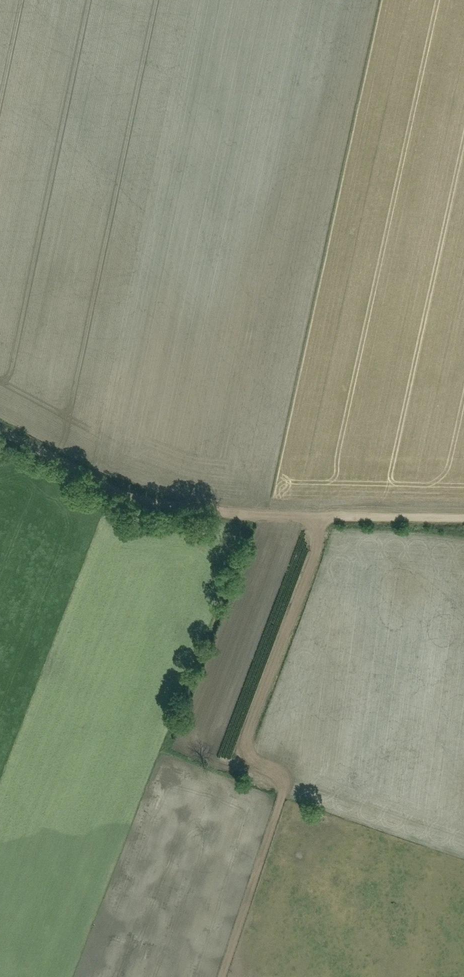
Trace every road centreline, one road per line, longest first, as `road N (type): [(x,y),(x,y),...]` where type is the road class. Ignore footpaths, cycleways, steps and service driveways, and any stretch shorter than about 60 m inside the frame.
road 1 (track): [(327,517),(248,734),(249,757),(282,793),(223,976)]
road 2 (track): [(0,432),(143,501),(327,517)]
road 3 (track): [(463,519),(327,517)]

